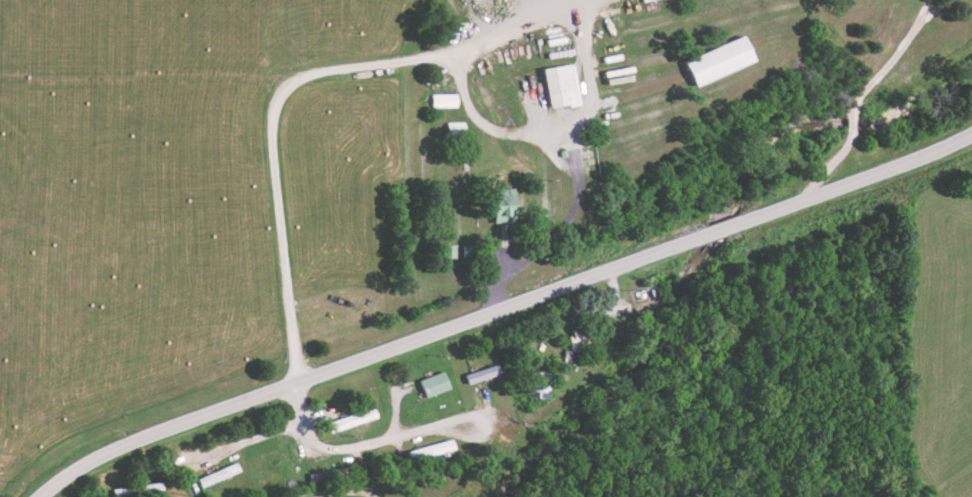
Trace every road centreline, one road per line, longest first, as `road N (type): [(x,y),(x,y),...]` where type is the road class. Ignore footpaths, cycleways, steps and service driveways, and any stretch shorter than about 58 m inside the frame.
road 1 (secondary): [(43,496),(132,444),(971,145)]
road 2 (residential): [(480,430),(345,452),(323,450),(301,422),(190,456)]

